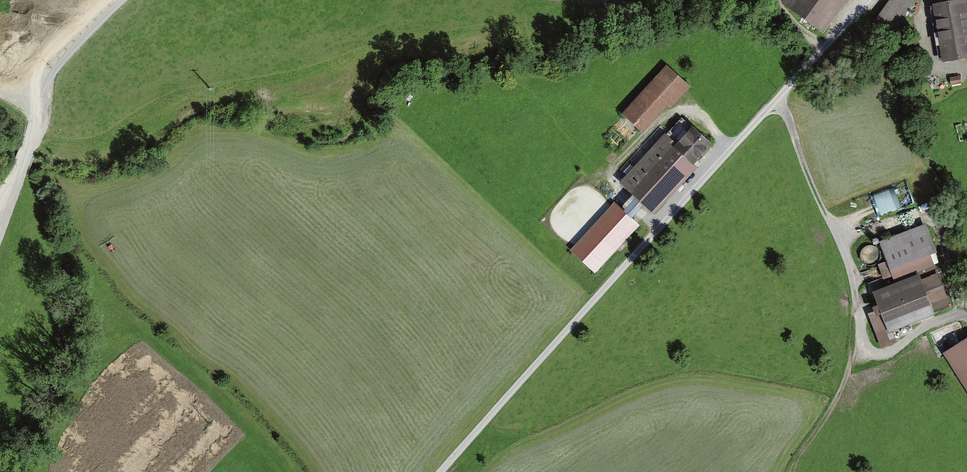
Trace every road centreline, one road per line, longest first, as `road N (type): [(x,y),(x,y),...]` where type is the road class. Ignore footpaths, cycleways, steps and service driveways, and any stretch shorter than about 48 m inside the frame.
road 1 (track): [(866,0),(441,471)]
road 2 (track): [(966,315),(924,326),(892,351),(866,353),(859,346),(851,269),(775,102)]
road 3 (track): [(122,0),(53,73),(0,227)]
road 4 (track): [(791,471),(829,414),(859,346)]
road 5 (track): [(41,112),(31,71),(99,0)]

